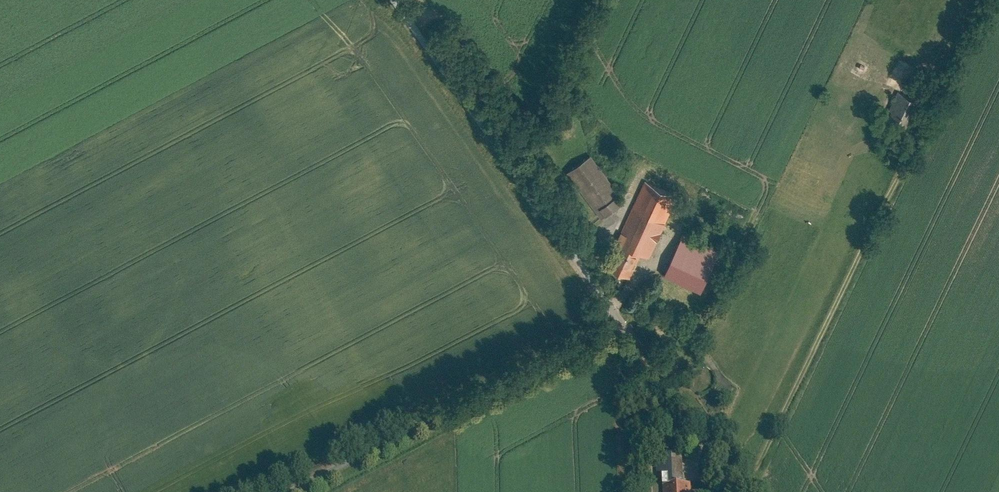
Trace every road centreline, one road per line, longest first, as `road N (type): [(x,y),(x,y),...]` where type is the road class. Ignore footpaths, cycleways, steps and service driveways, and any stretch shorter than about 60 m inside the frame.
road 1 (track): [(745,491),(986,0)]
road 2 (unclassified): [(621,322),(390,0)]
road 3 (unclassified): [(296,491),(621,322)]
road 4 (unclassified): [(744,491),(621,322)]
road 5 (track): [(496,150),(573,0)]
road 6 (track): [(632,338),(640,491)]

